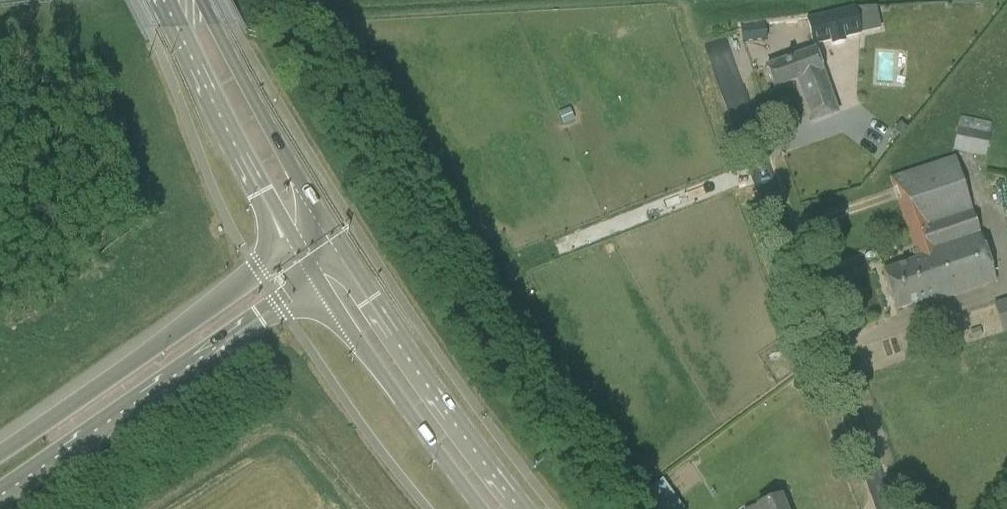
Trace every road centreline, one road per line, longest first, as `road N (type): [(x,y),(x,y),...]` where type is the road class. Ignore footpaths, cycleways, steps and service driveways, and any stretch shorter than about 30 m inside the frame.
road 1 (unclassified): [(888,508),(717,46)]
road 2 (motorway): [(0,496),(319,282)]
road 3 (motorway): [(299,246),(0,446)]
road 4 (secondary): [(528,508),(454,417),(340,247)]
road 5 (secondary): [(340,247),(205,0)]
road 6 (secondary): [(319,282),(483,508)]
road 7 (secondary): [(168,0),(299,246)]
road 8 (track): [(511,264),(760,171)]

